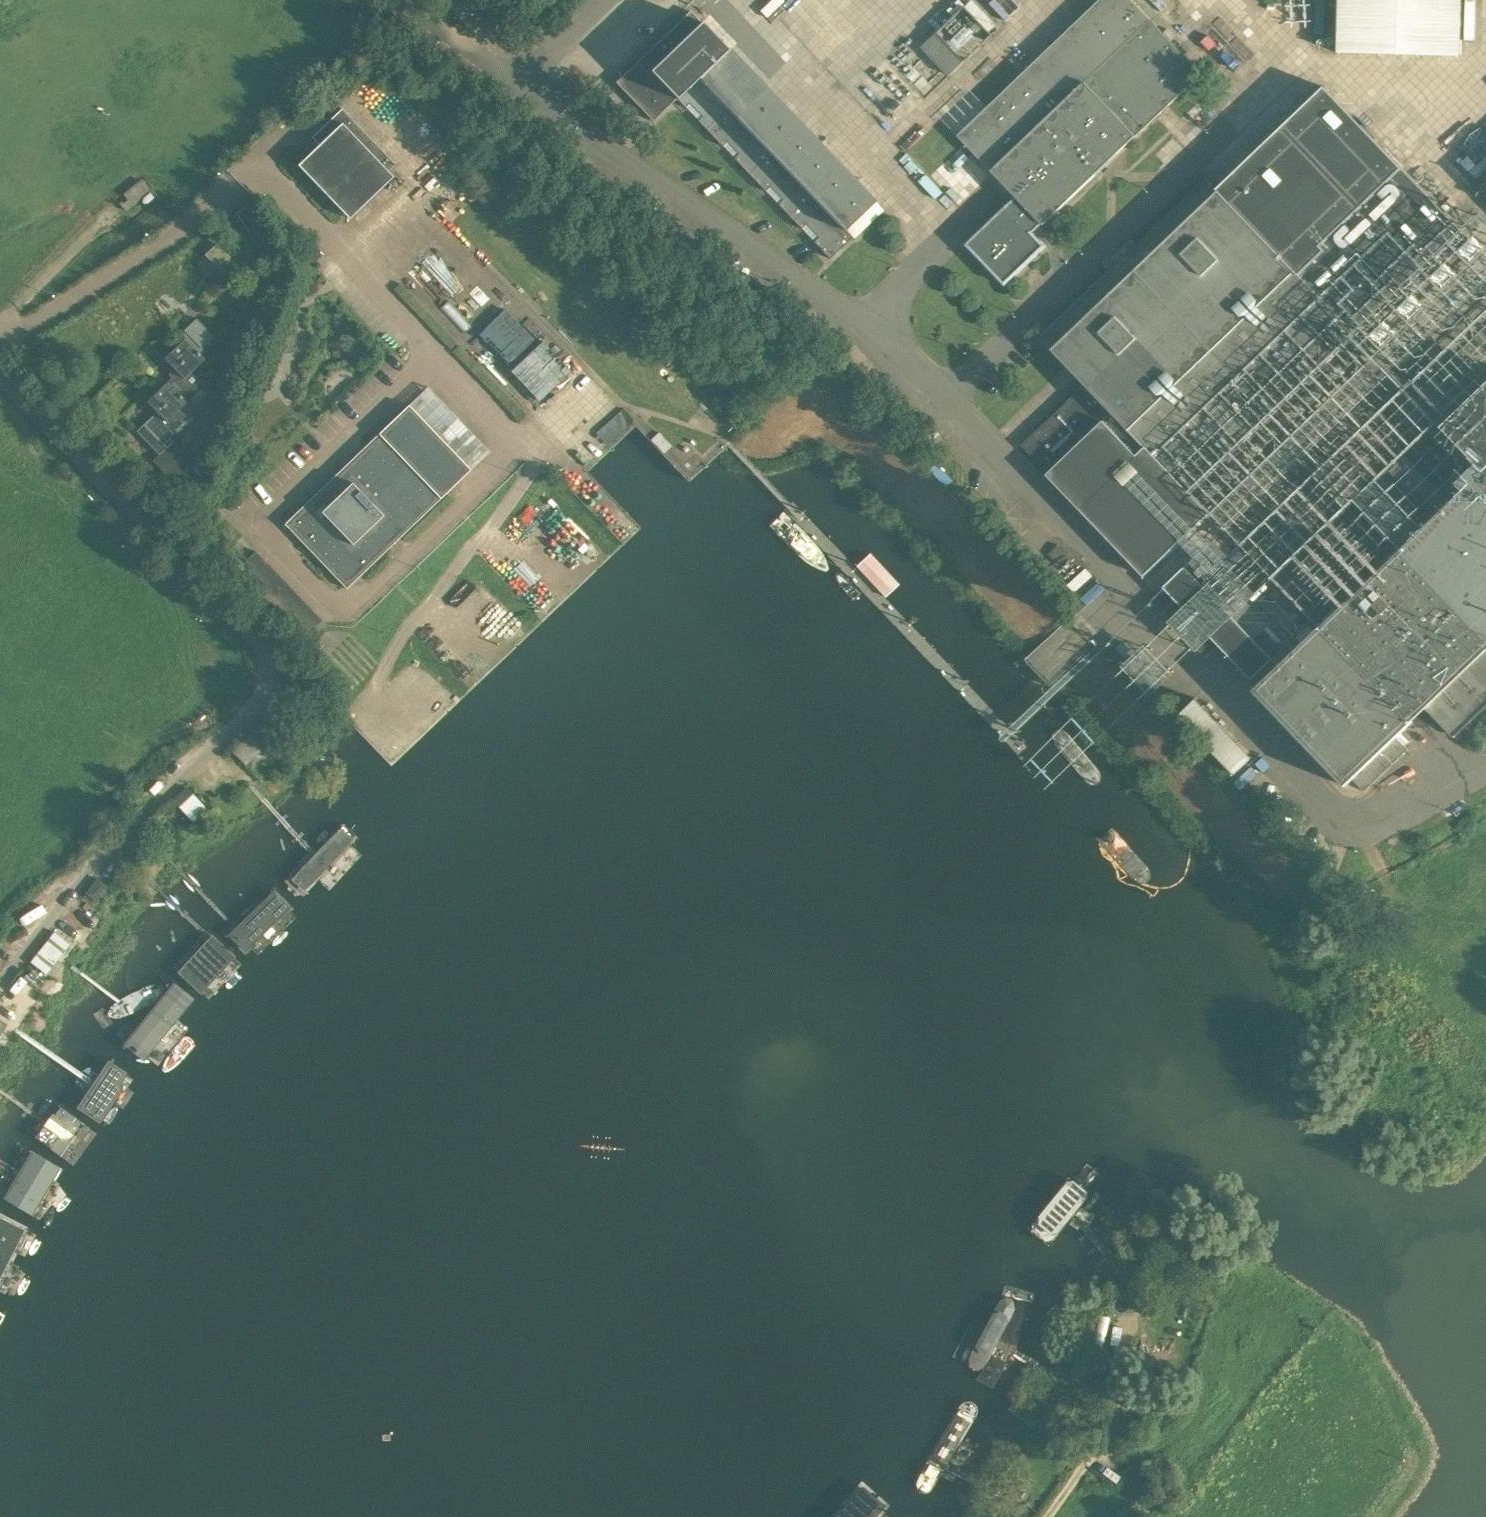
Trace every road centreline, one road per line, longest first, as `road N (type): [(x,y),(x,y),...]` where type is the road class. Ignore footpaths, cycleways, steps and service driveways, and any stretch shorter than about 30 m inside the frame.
road 1 (residential): [(0,987),(78,886),(262,696),(265,678)]
road 2 (unclassified): [(265,678),(253,640),(0,379)]
road 3 (unclassified): [(1044,1516),(1105,1432),(1129,1320)]
road 4 (unclassified): [(523,67),(492,64),(398,0)]

